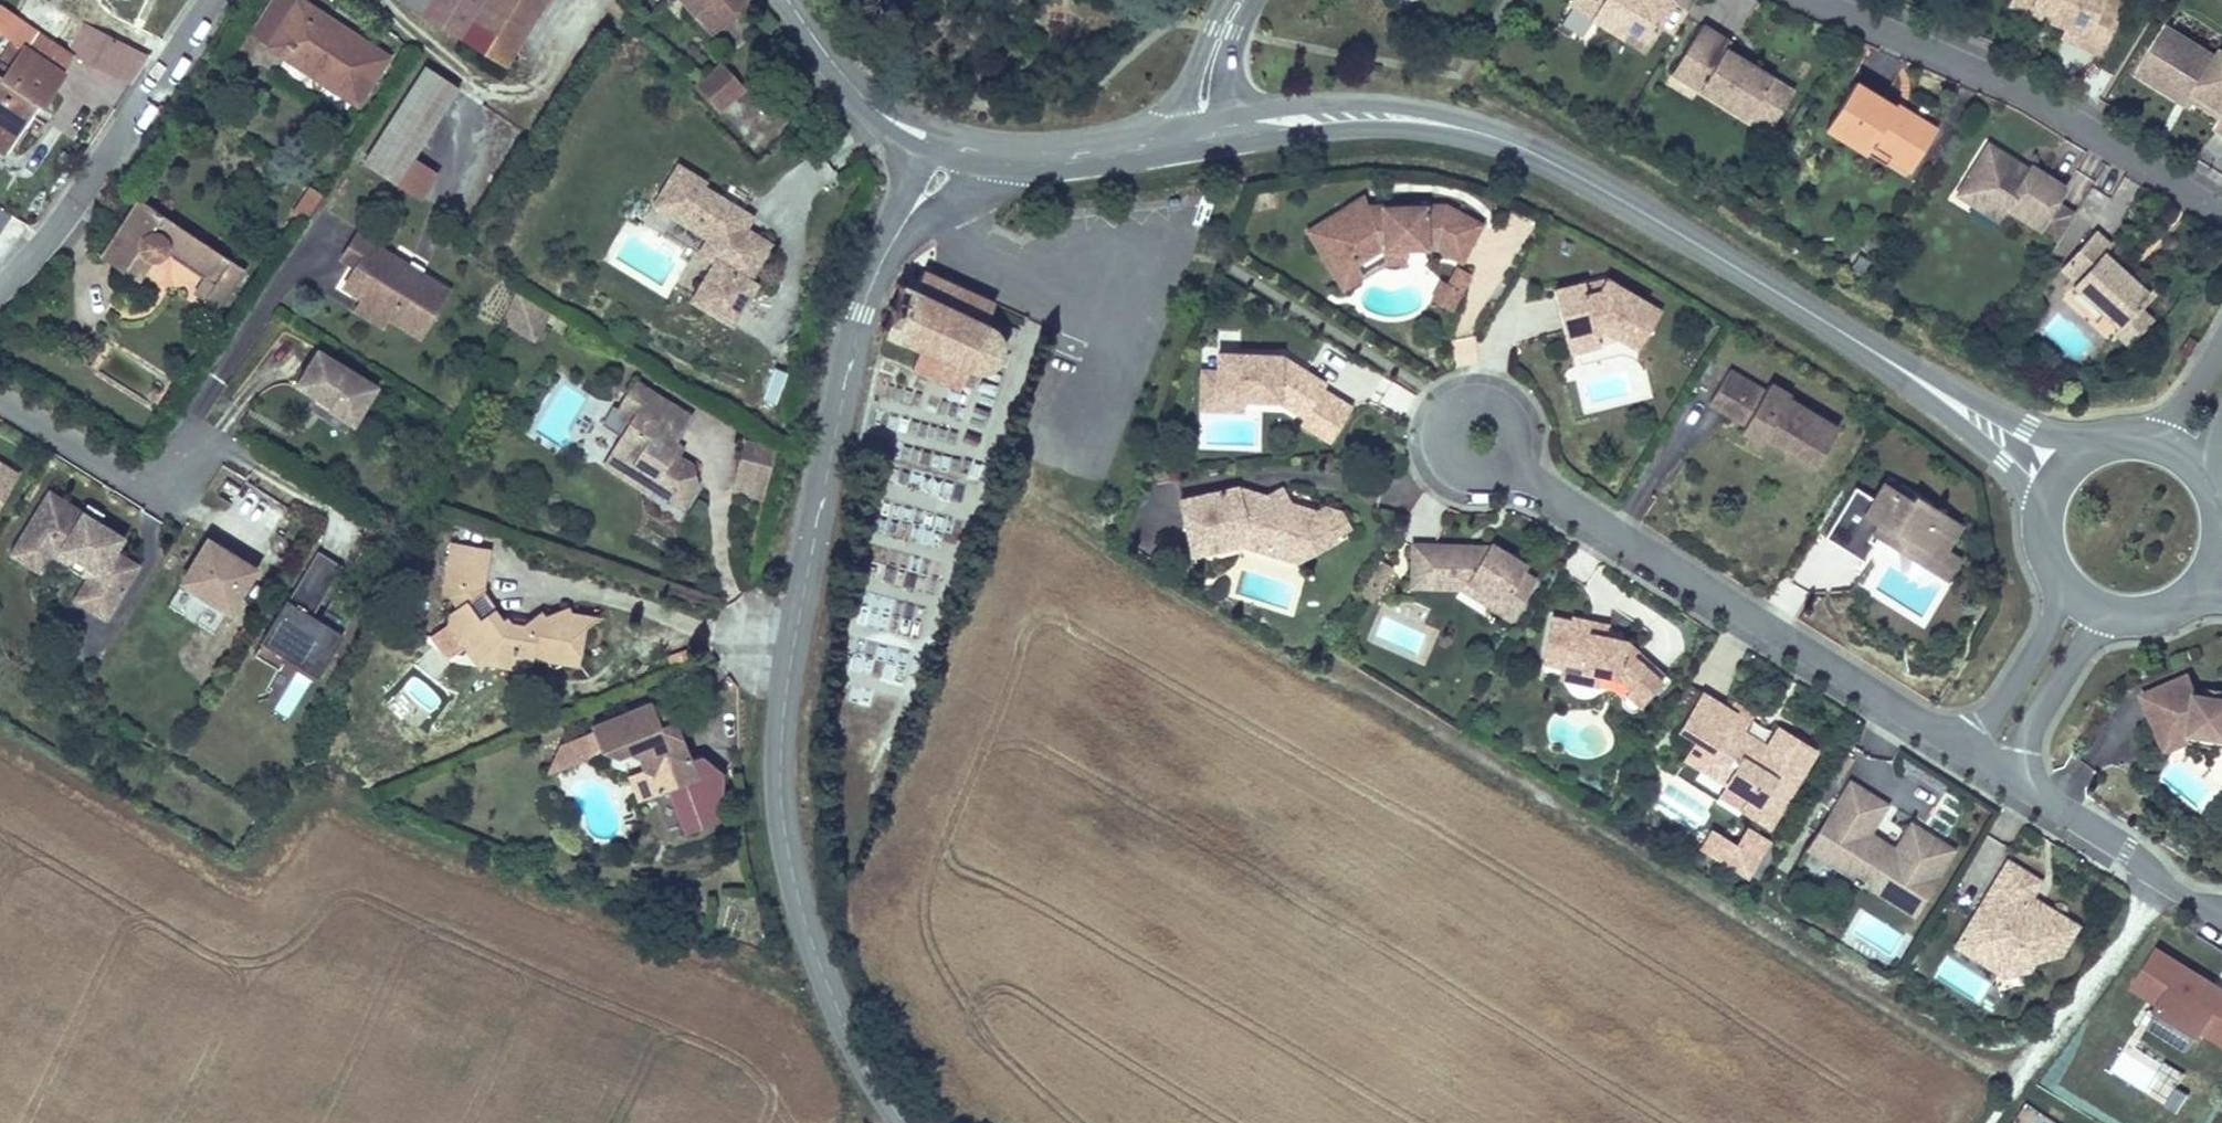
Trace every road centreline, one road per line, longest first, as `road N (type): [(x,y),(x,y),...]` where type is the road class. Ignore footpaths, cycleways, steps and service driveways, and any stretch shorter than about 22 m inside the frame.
road 1 (tertiary): [(889,248),(862,312),(803,578),(780,757),(781,815),(802,912),(845,1023),(905,1122)]
road 2 (residential): [(1968,757),(1541,490),(1474,440)]
road 3 (residential): [(2221,221),(2003,79),(1814,0)]
road 4 (tertiary): [(1519,147),(1877,351)]
road 5 (residential): [(0,288),(76,203),(210,0)]
road 6 (tertiary): [(1211,147),(1381,126),(1519,147)]
road 7 (tertiary): [(1519,147),(1477,123),(1398,108),(1306,105),(1235,117)]
road 8 (residential): [(210,435),(179,479),(161,487),(132,484),(0,400)]
road 9 (tertiary): [(2093,445),(2026,428),(1877,351)]
road 10 (tertiary): [(980,167),(1065,170),(1211,147)]
road 11 (tertiary): [(1877,351),(2005,462),(2042,511)]
road 12 (tertiary): [(1179,125),(1083,141),(964,135)]
road 13 (residential): [(2060,582),(2036,650),(1968,757)]
road 14 (residential): [(2003,779),(2091,630),(2111,616)]
road 15 (residential): [(2059,815),(2221,921)]
road 16 (tertiary): [(964,135),(915,117),(838,71)]
road 17 (tertiary): [(1230,0),(1194,69),(1179,125)]
road 18 (tertiary): [(889,248),(958,202),(980,167)]
road 19 (residential): [(2221,342),(2171,423),(2149,438)]
road 20 (tertiary): [(1235,117),(1230,67),(1250,0)]

